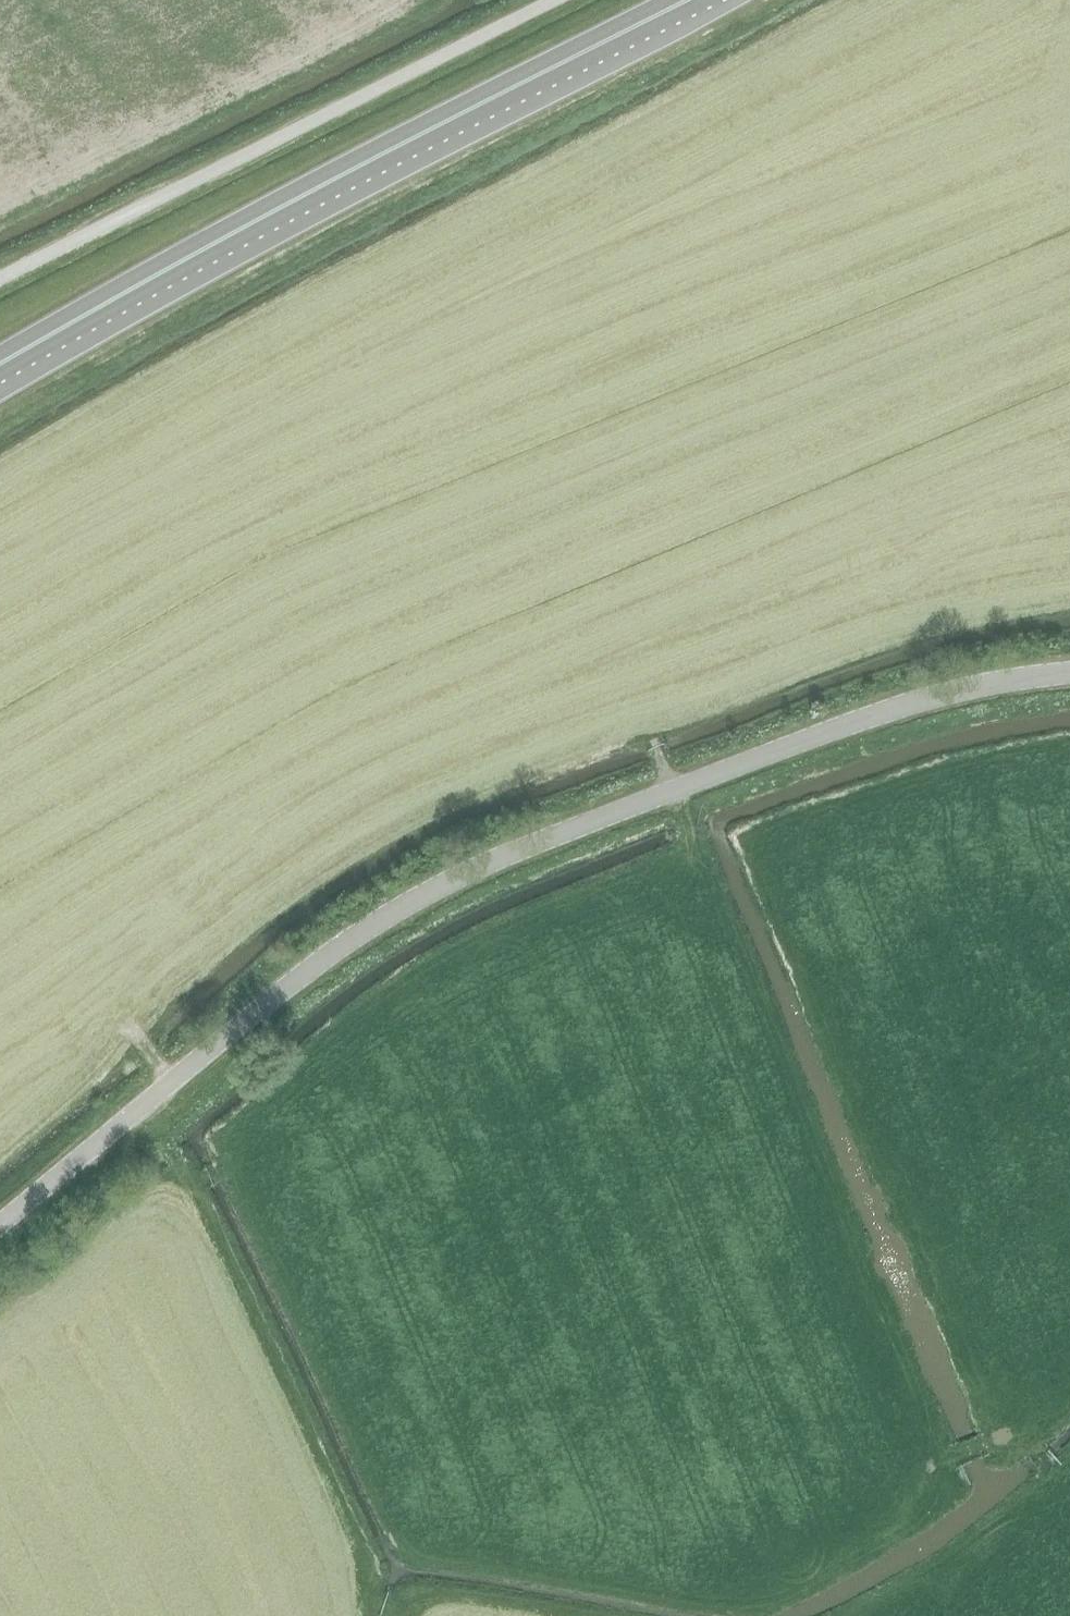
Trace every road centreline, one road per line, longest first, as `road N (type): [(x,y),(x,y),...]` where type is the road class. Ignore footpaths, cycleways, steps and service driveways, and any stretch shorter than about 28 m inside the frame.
road 1 (unclassified): [(1069,673),(997,680),(879,713),(472,870),(308,969),(0,1224)]
road 2 (trunk): [(0,365),(196,251),(690,0)]
road 3 (unclassified): [(0,278),(554,0)]

